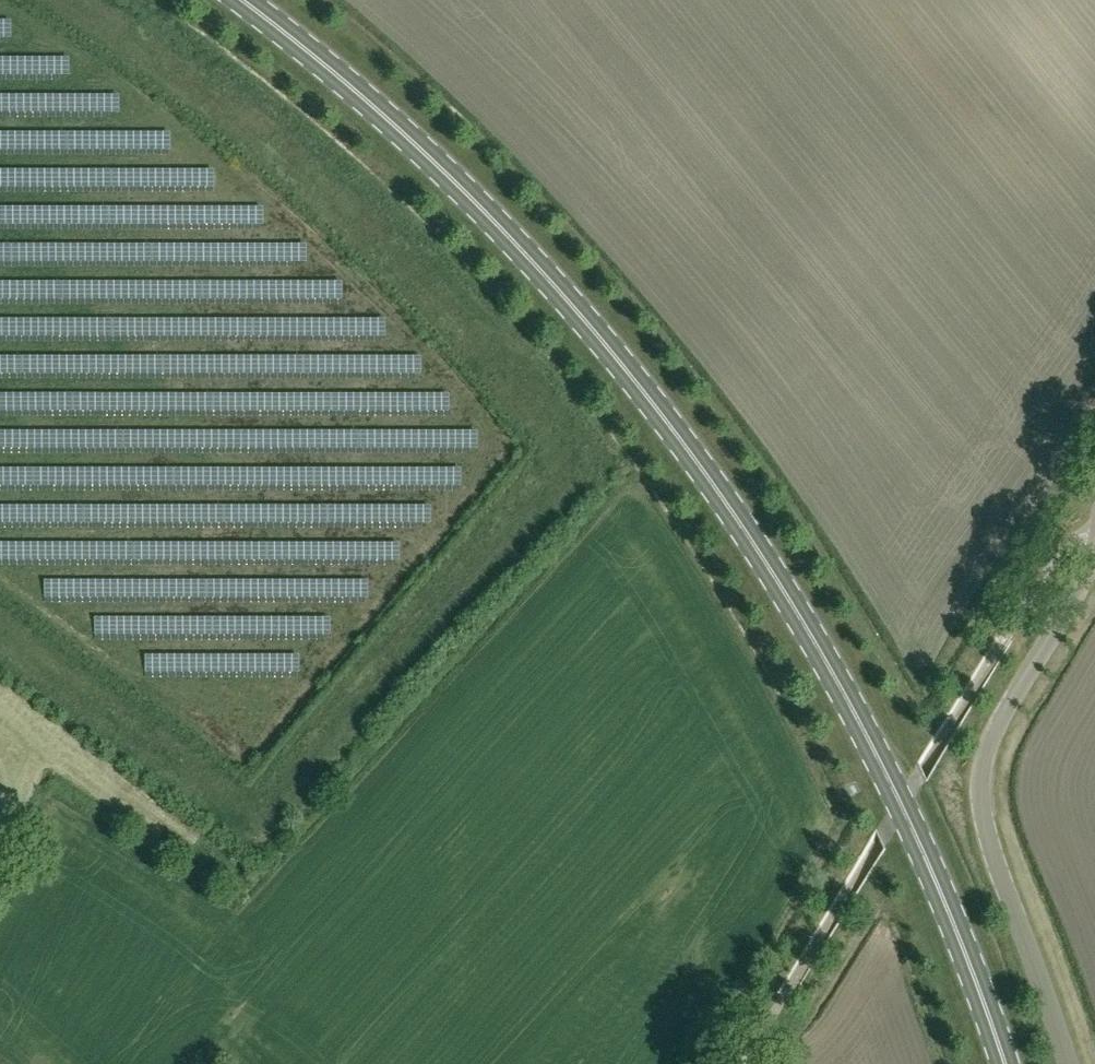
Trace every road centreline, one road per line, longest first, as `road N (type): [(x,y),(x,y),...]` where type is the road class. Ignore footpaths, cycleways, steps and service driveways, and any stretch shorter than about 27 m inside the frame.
road 1 (primary): [(242,0),(377,110),(505,232),(645,393),(727,504),(832,671),(900,803),(1005,1063)]
road 2 (unclassified): [(1094,547),(1072,603),(994,733),(981,784),(995,860),(1069,1063)]

